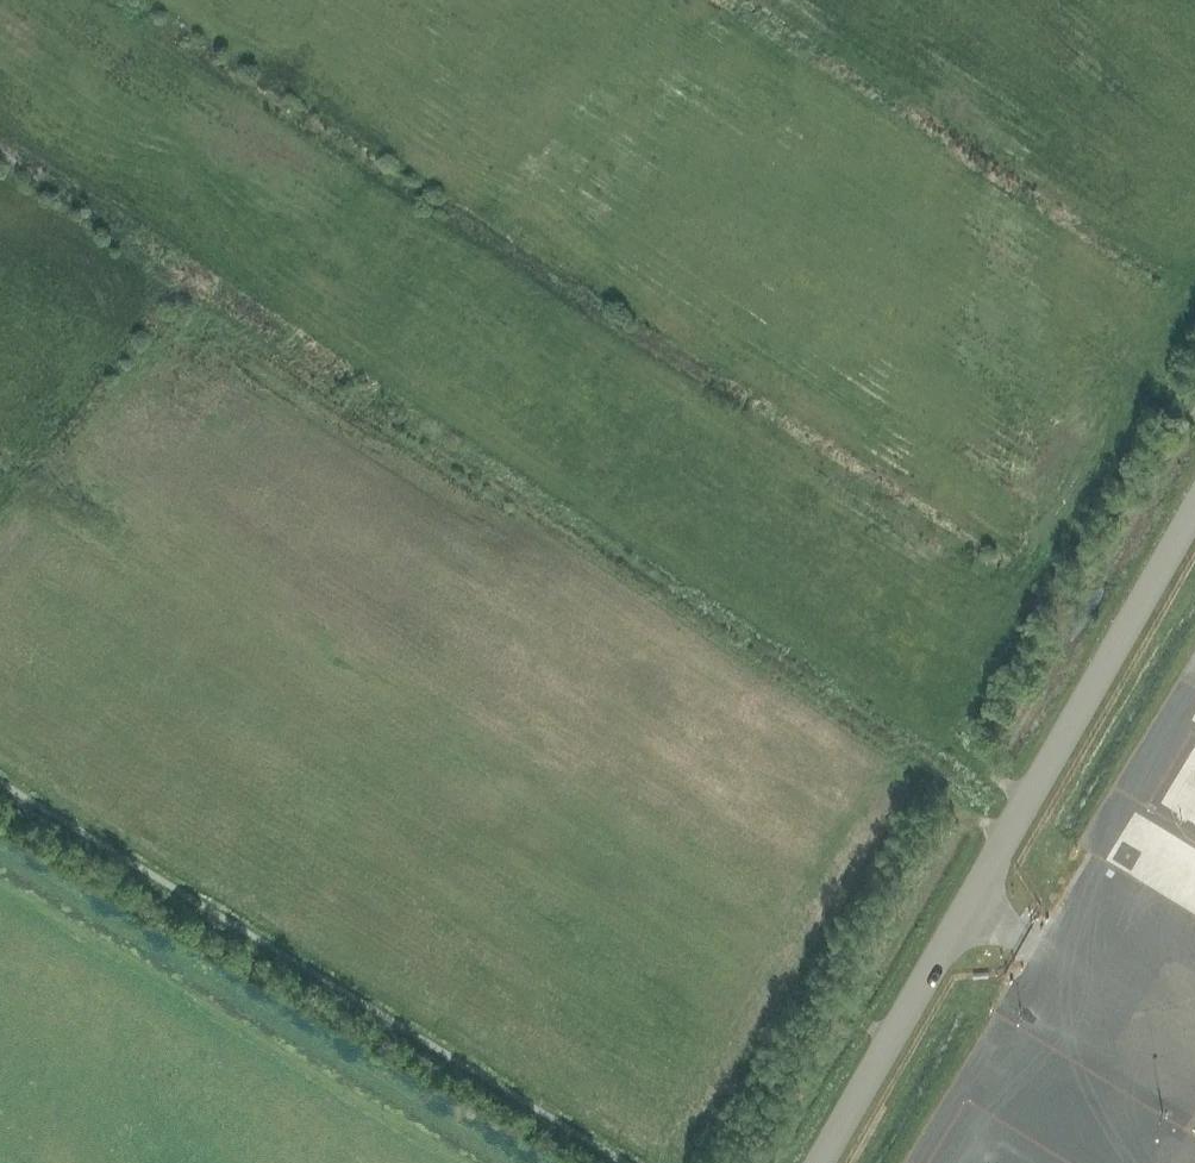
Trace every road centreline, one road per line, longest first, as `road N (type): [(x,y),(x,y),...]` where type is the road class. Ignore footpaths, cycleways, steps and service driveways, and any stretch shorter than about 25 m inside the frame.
road 1 (unclassified): [(820,1162),(1194,511)]

